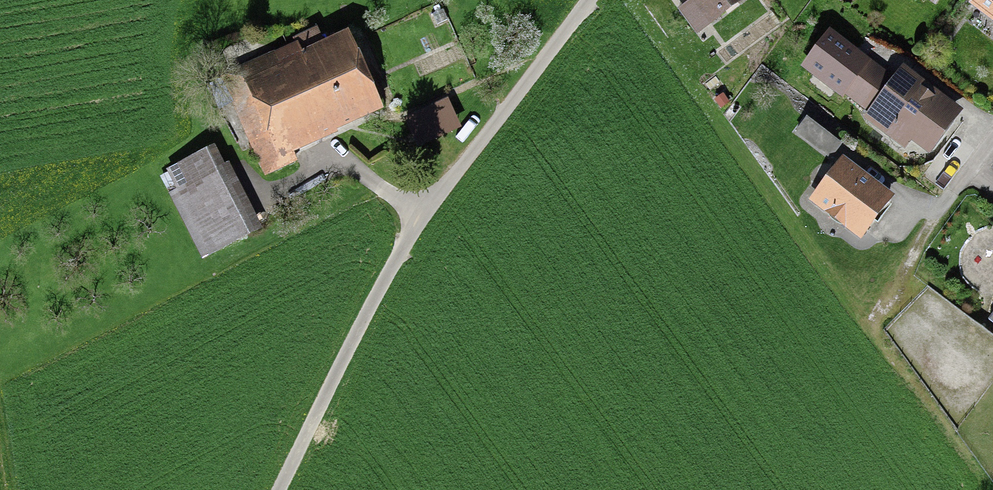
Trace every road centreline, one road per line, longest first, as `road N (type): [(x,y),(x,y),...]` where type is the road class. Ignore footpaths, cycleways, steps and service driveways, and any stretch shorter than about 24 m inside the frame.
road 1 (residential): [(590,0),(418,229),(279,489)]

